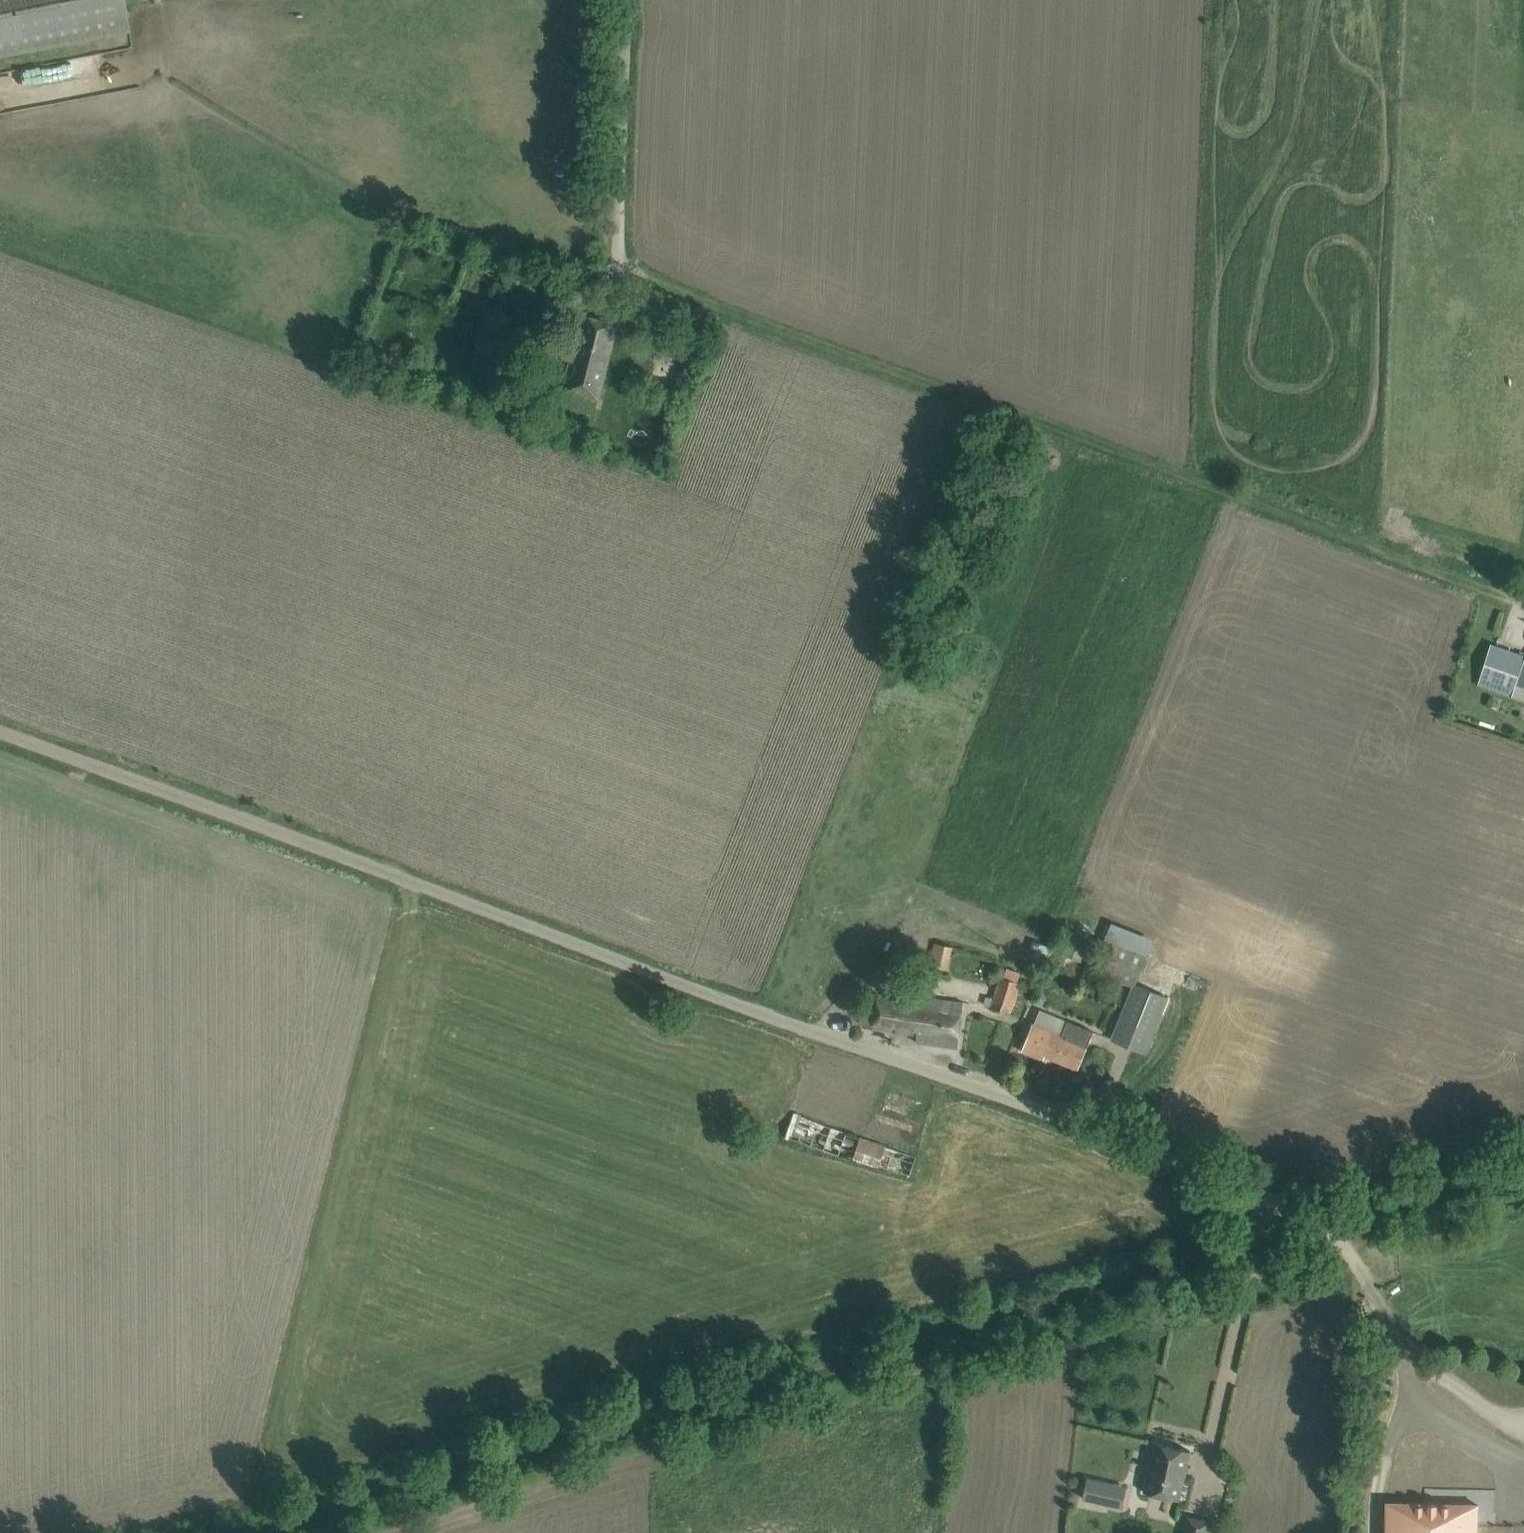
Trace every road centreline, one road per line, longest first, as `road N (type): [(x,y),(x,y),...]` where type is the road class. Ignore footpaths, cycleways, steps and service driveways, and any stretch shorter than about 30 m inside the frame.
road 1 (unclassified): [(1335,1229),(1222,1178),(0,731)]
road 2 (track): [(617,275),(1516,602)]

